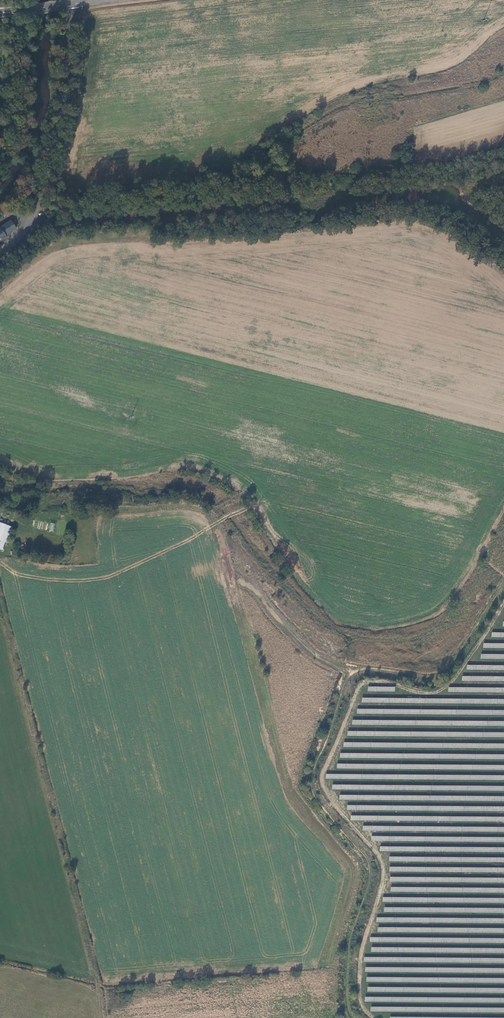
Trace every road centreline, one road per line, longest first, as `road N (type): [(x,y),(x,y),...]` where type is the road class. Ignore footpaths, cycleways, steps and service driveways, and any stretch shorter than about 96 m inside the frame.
road 1 (track): [(362,1017),(351,1010),(349,992),(369,854),(313,772),(350,669),(444,676),(488,615)]
road 2 (track): [(350,669),(317,653),(243,576),(224,519)]

